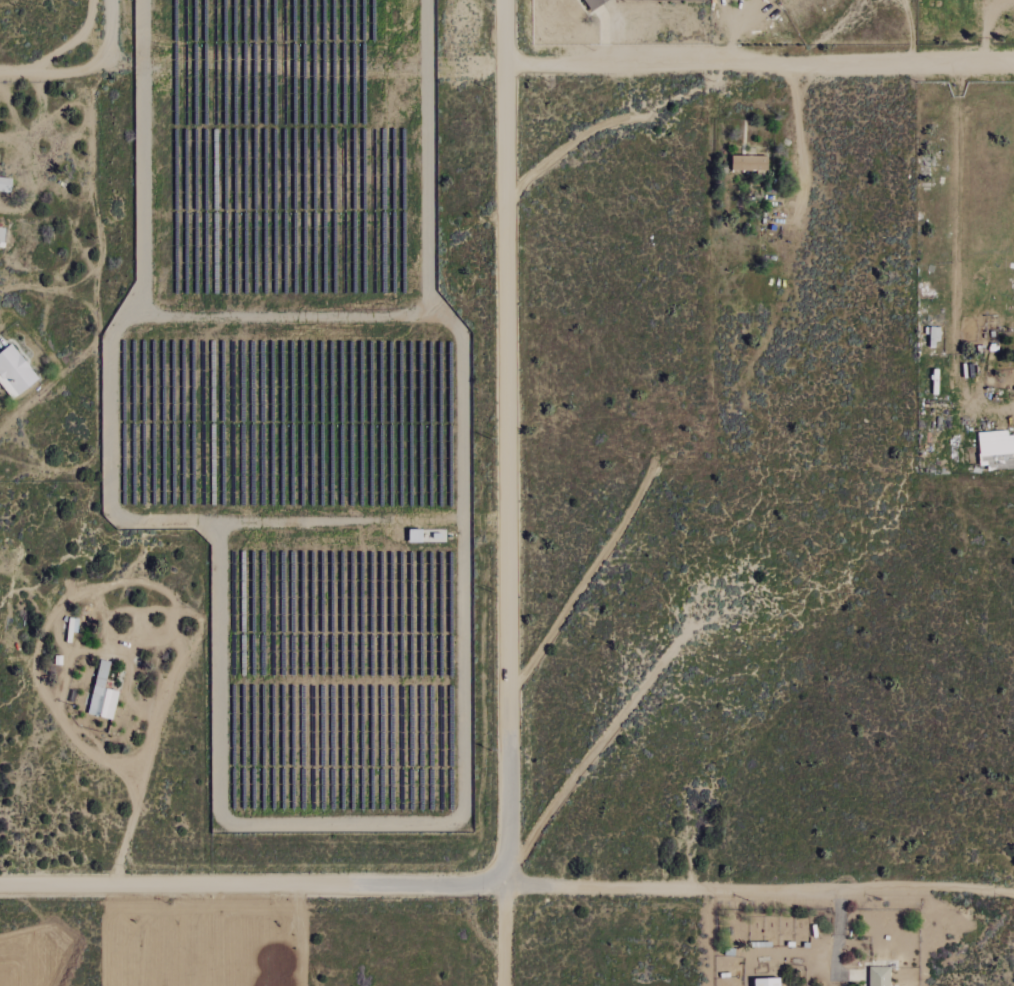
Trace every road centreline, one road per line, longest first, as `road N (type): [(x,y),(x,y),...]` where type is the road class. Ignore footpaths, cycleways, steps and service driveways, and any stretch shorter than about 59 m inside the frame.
road 1 (residential): [(509,883),(504,0)]
road 2 (residential): [(0,888),(509,883)]
road 3 (residential): [(1013,62),(504,63)]
road 4 (residential): [(1013,887),(509,883)]
road 5 (track): [(1013,407),(974,407),(953,373),(957,63)]
road 6 (track): [(106,887),(134,811),(113,765),(71,742),(54,694)]
road 7 (track): [(792,65),(801,186),(789,225)]
road 8 (track): [(4,68),(6,99),(28,134),(41,110),(39,68)]

